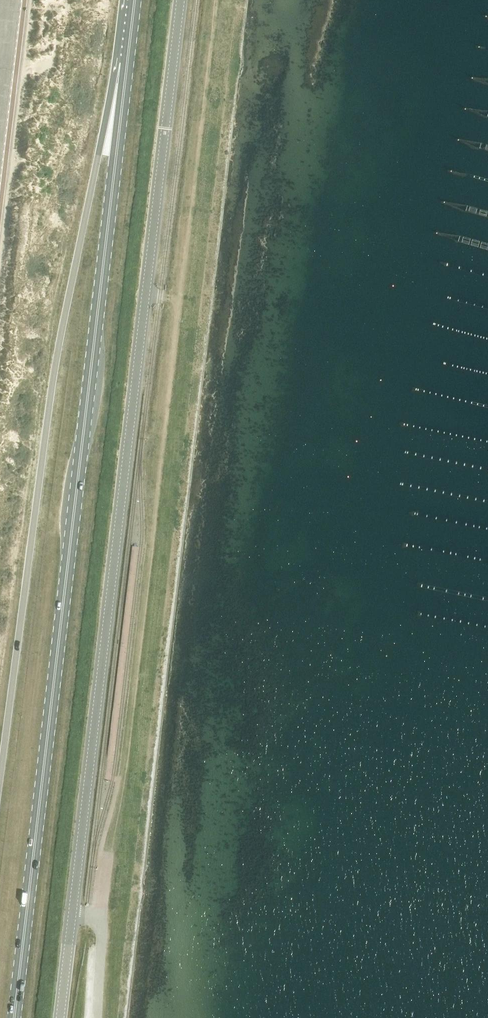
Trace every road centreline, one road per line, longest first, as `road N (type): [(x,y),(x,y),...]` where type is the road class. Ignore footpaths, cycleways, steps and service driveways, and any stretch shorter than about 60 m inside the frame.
road 1 (tertiary): [(59,1017),(180,0)]
road 2 (primary): [(13,1017),(128,42)]
road 3 (primary): [(128,42),(114,70),(54,370),(0,773)]

